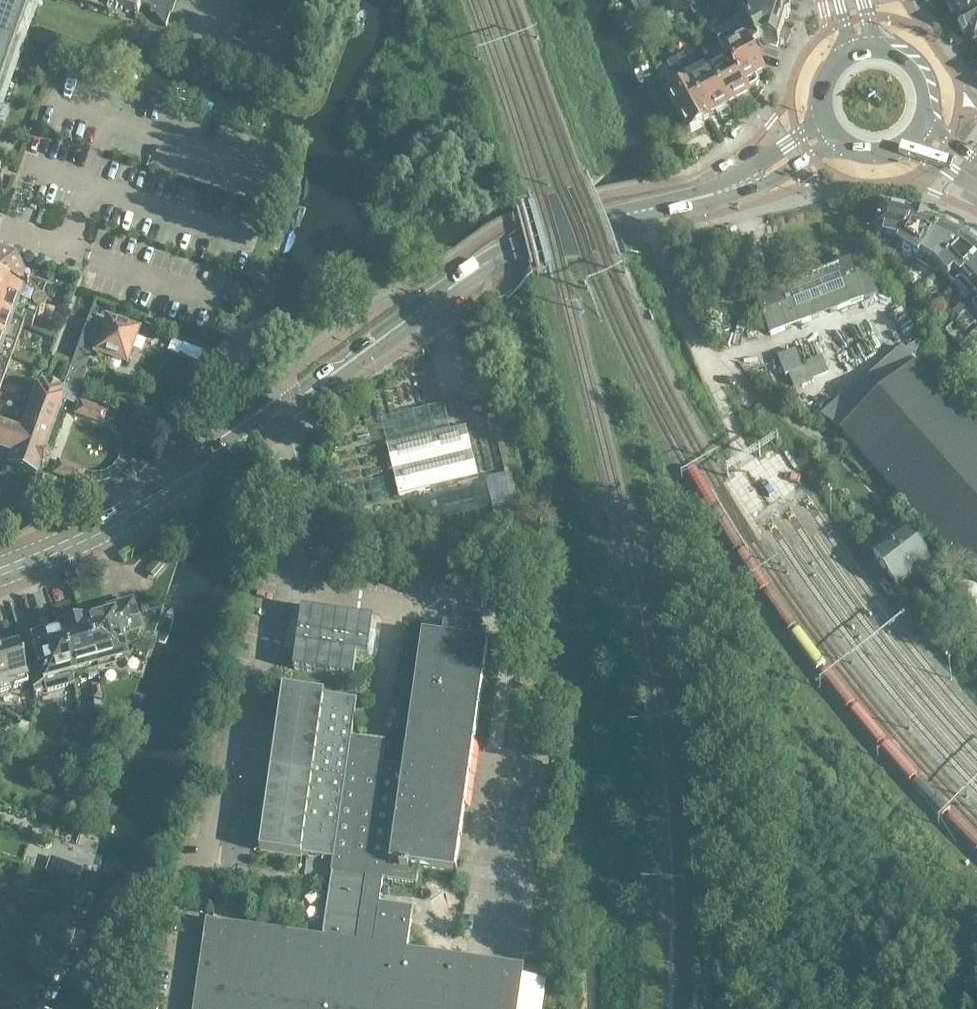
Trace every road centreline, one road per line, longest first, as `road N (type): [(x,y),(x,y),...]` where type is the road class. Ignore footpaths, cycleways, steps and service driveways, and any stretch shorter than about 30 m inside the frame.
road 1 (primary): [(0,573),(123,516),(197,470),(480,269),(757,177),(830,128)]

